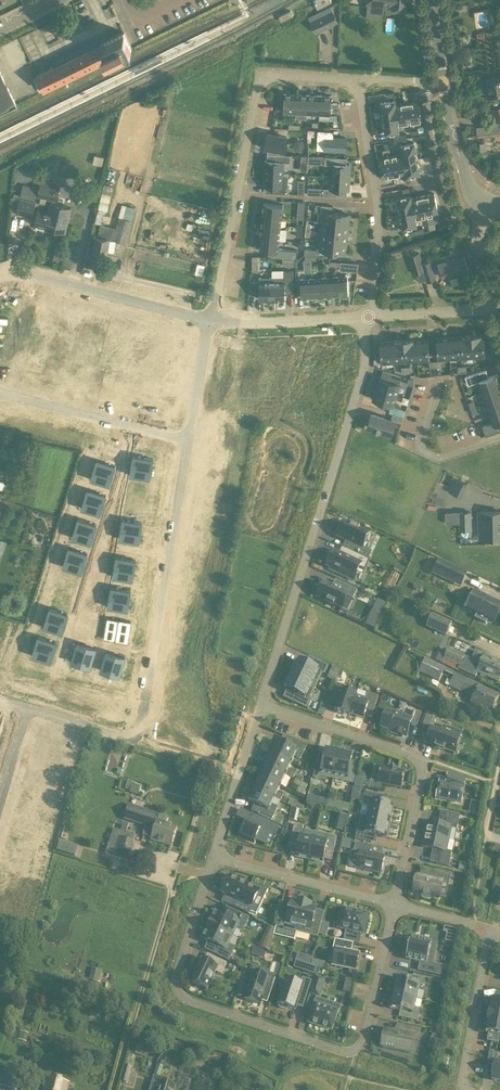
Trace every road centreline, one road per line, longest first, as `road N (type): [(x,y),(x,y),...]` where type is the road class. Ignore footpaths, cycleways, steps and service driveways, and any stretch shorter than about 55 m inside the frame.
road 1 (residential): [(394,904),(363,1042),(340,1051),(180,993),(176,975),(214,858)]
road 2 (residential): [(188,440),(142,726),(119,736),(30,708)]
road 3 (residential): [(260,703),(366,363),(368,317)]
road 4 (residential): [(358,81),(278,75),(258,86),(211,321)]
road 5 (residential): [(260,703),(422,762),(394,904)]
road 6 (residential): [(358,81),(380,245),(368,317)]
road 7 (track): [(114,1089),(170,896),(158,861)]
road 8 (residential): [(0,393),(188,440)]
road 9 (residential): [(188,314),(0,274)]
road 10 (residential): [(214,858),(394,904)]
road 11 (residential): [(460,1089),(489,929)]
road 12 (residential): [(214,858),(260,703)]
road 13 (residential): [(368,317),(211,321)]
road 14 (residential): [(439,385),(422,451),(441,458),(499,438)]
road 15 (track): [(474,905),(499,763)]
road 16 (residential): [(424,81),(450,221)]
road 17 (tertiary): [(485,202),(468,186),(446,82)]
road 18 (residential): [(495,306),(368,317)]
road 19 (residential): [(211,321),(188,440)]

